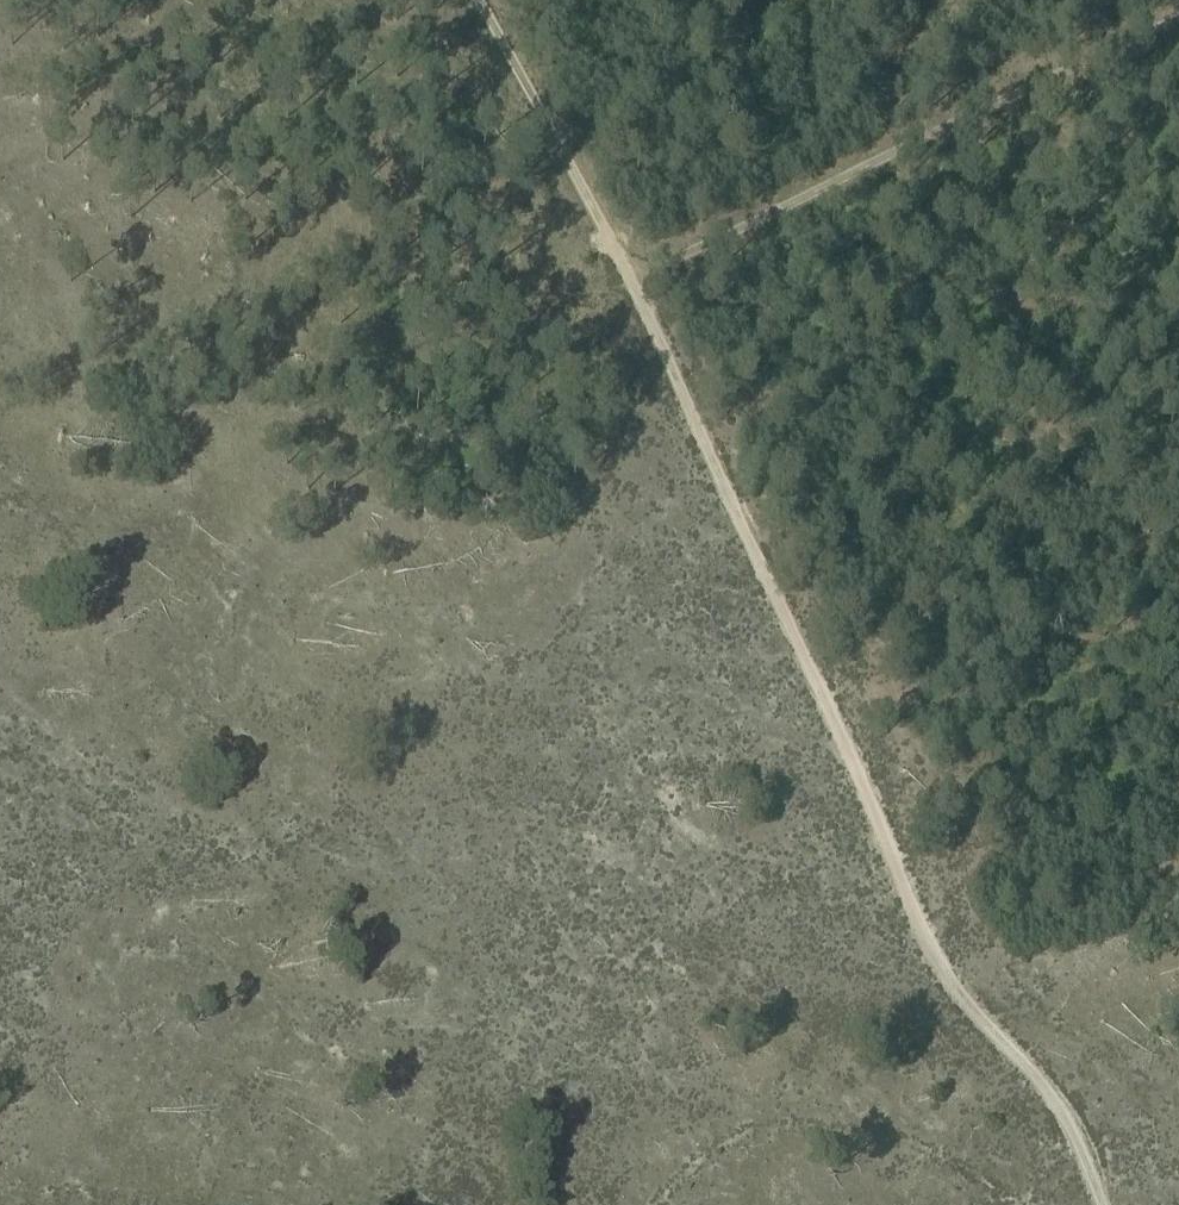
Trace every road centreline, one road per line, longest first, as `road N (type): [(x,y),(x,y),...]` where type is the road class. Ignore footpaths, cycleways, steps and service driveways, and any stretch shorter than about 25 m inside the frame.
road 1 (track): [(474,0),(622,274),(860,776),(922,931),(959,1002),(1033,1077),(1085,1147),(1104,1204)]
road 2 (track): [(1178,17),(622,274)]

